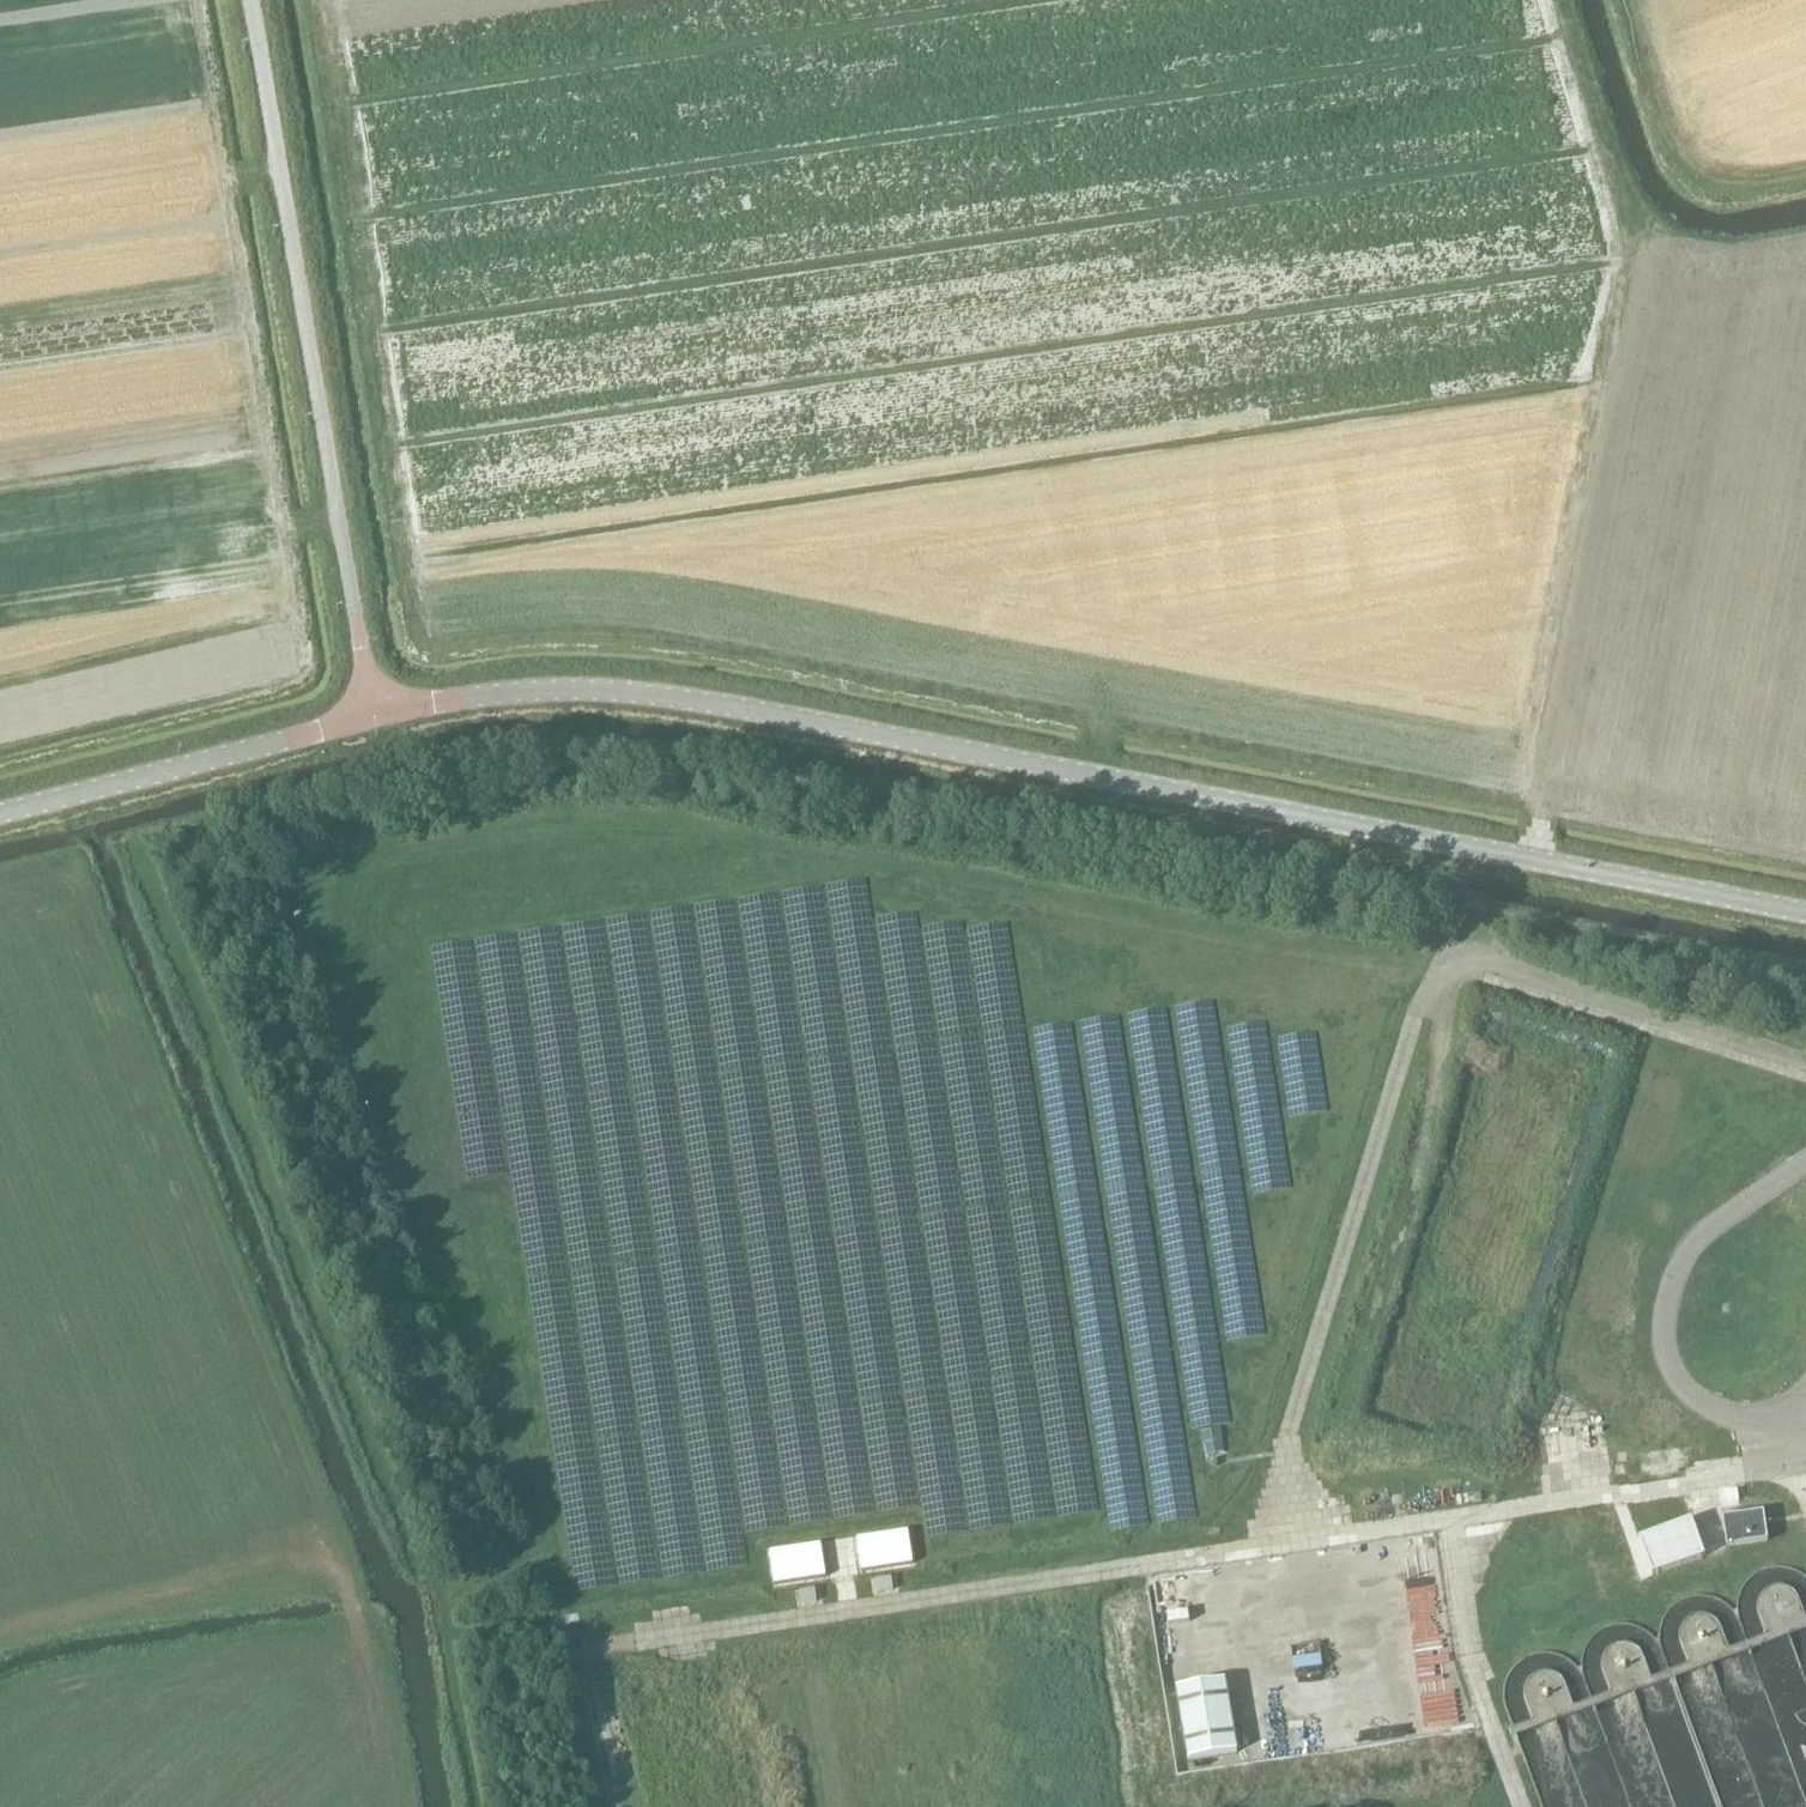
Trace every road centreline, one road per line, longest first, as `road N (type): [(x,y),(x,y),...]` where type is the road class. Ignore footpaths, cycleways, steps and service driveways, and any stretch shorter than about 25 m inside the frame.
road 1 (unclassified): [(376,714),(531,693),(634,691),(1805,918)]
road 2 (unclassified): [(376,714),(251,0)]
road 3 (unclassified): [(0,814),(376,714)]

